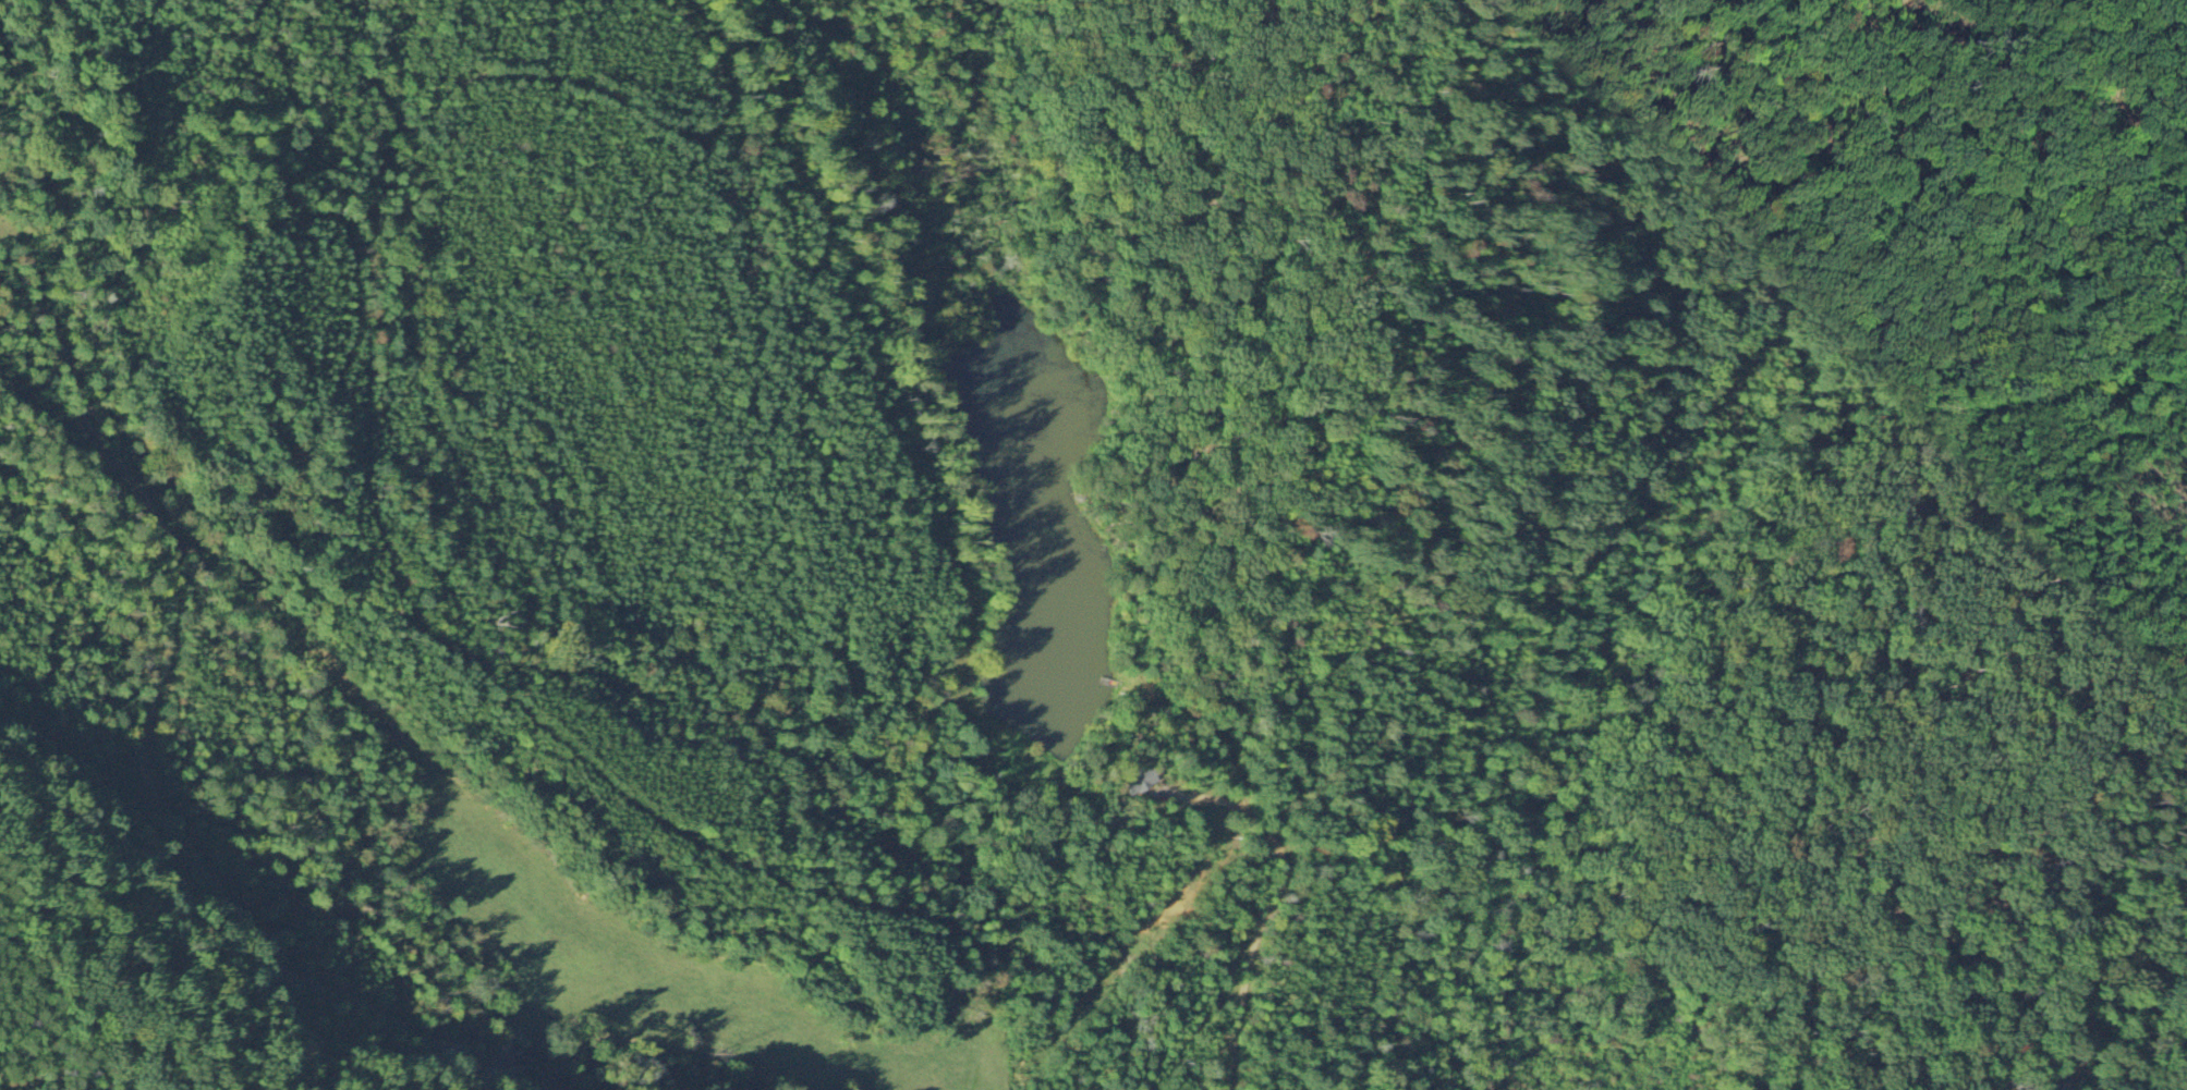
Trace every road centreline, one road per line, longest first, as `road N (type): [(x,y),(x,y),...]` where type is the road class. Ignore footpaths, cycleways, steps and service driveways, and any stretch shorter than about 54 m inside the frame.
road 1 (residential): [(988,1089),(907,955),(827,744),(810,499),(815,258),(843,138),(866,105),(1032,29),(1054,0)]
road 2 (residential): [(326,1089),(235,1041),(167,966),(161,927),(144,915),(98,589),(82,578),(53,475),(0,376)]
road 3 (residential): [(1266,1089),(1285,987),(1278,868),(1240,820),(1186,803)]

